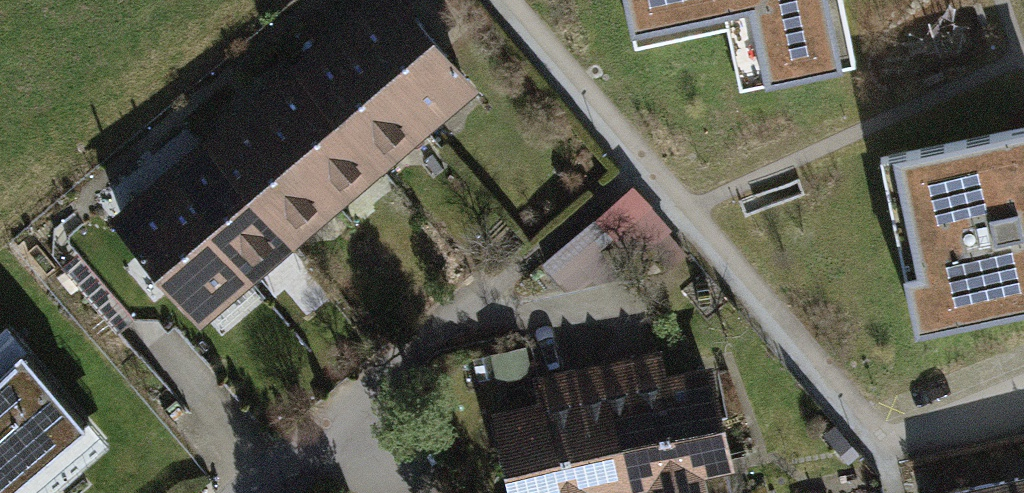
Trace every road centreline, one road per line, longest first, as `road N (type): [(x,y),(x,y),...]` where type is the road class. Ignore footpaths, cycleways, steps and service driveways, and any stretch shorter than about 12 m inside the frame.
road 1 (residential): [(257,492),(450,328),(611,317)]

